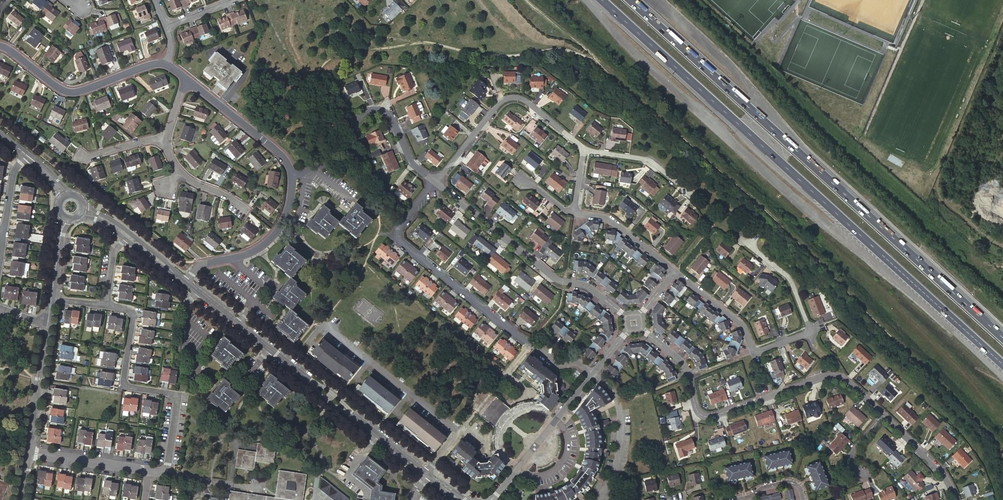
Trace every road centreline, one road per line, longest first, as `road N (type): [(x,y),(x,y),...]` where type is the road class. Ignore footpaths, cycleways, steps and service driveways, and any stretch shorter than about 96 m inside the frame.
road 1 (trunk): [(602,0),(1002,366)]
road 2 (trunk): [(1002,339),(630,0)]
road 3 (residential): [(591,375),(554,366),(401,243),(400,224),(435,182)]
road 4 (residential): [(641,329),(684,364),(702,415),(826,376),(844,382),(880,416)]
road 5 (track): [(1002,35),(941,189),(986,238),(1002,244)]
road 6 (residential): [(106,306),(131,317),(122,384),(177,396),(165,467),(147,470)]
road 7 (residential): [(435,182),(551,276),(586,286),(627,317)]
road 8 (residential): [(292,176),(350,159),(357,120),(376,109),(392,119),(411,161),(435,182)]
road 9 (residential): [(435,182),(500,101),(513,98),(583,148)]
road 10 (residential): [(166,64),(71,92),(0,46)]
road 11 (residential): [(459,431),(329,327)]
road 12 (residential): [(186,281),(199,265),(247,254),(273,236),(287,214),(292,176)]
road 13 (residential): [(491,499),(591,375)]
road 14 (residential): [(292,176),(281,155),(186,79)]
road 15 (residential): [(47,325),(27,452)]
road 16 (tertiary): [(186,281),(121,224),(84,204)]
road 17 (tertiary): [(293,368),(197,290)]
road 18 (residential): [(694,195),(648,161),(583,148)]
road 19 (residential): [(147,470),(27,452)]
road 20 (unclassified): [(739,237),(787,275),(810,330)]

